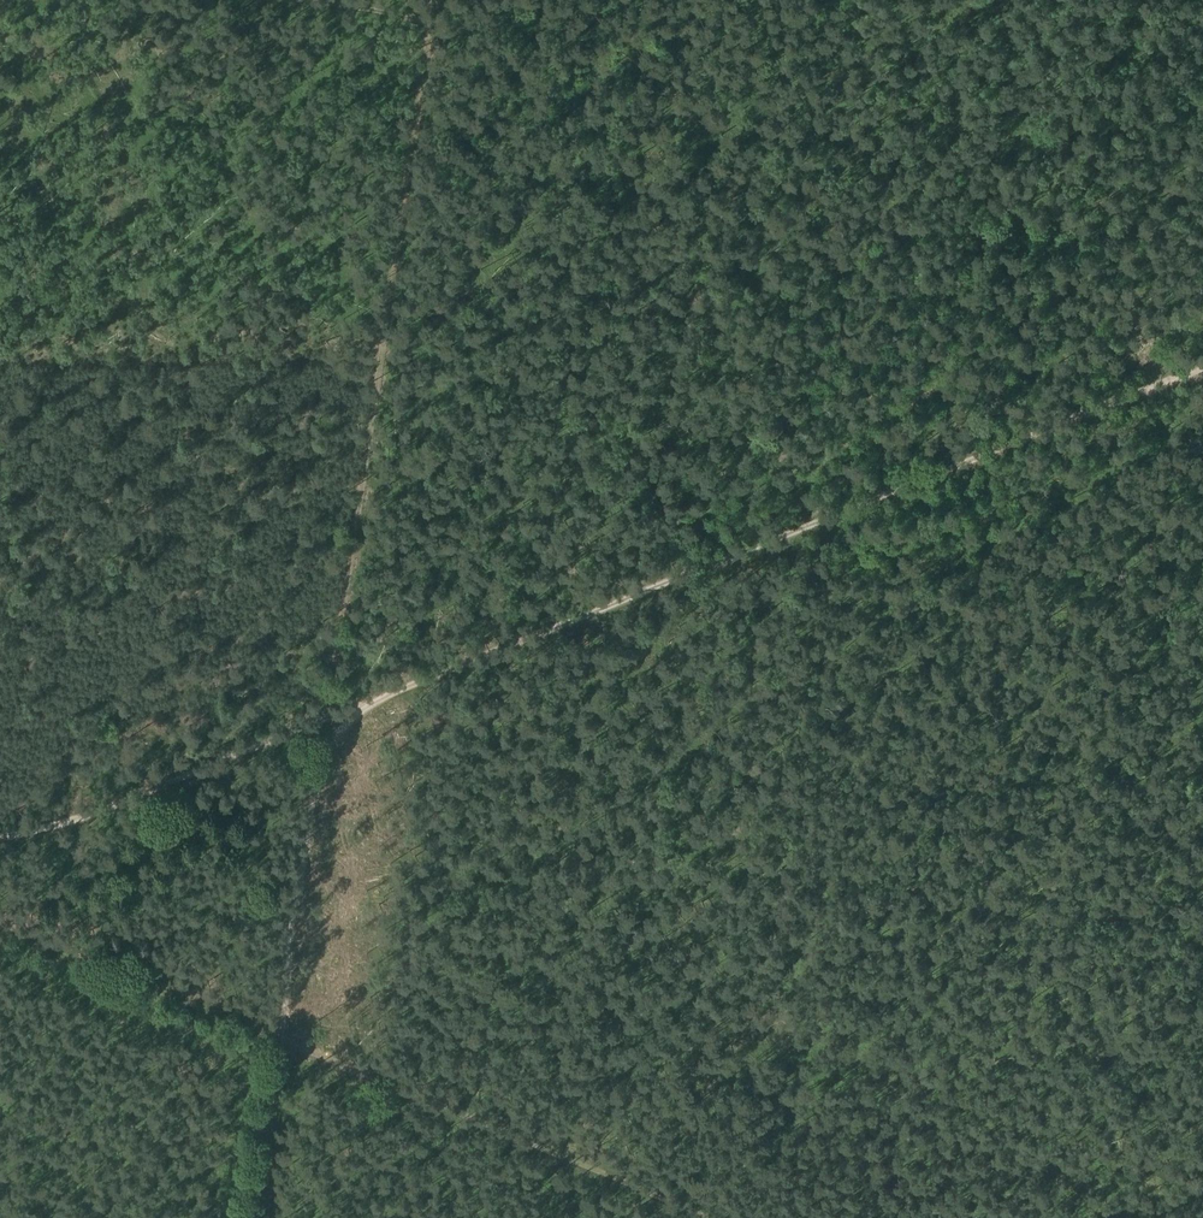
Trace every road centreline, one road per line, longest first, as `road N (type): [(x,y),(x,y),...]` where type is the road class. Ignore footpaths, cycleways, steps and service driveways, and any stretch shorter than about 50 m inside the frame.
road 1 (track): [(286,1050),(323,790),(388,694),(1202,363)]
road 2 (track): [(703,1217),(286,1050)]
road 3 (track): [(0,838),(54,826),(388,694)]
road 4 (track): [(257,1217),(286,1050)]
road 5 (track): [(435,0),(431,24),(304,0)]

